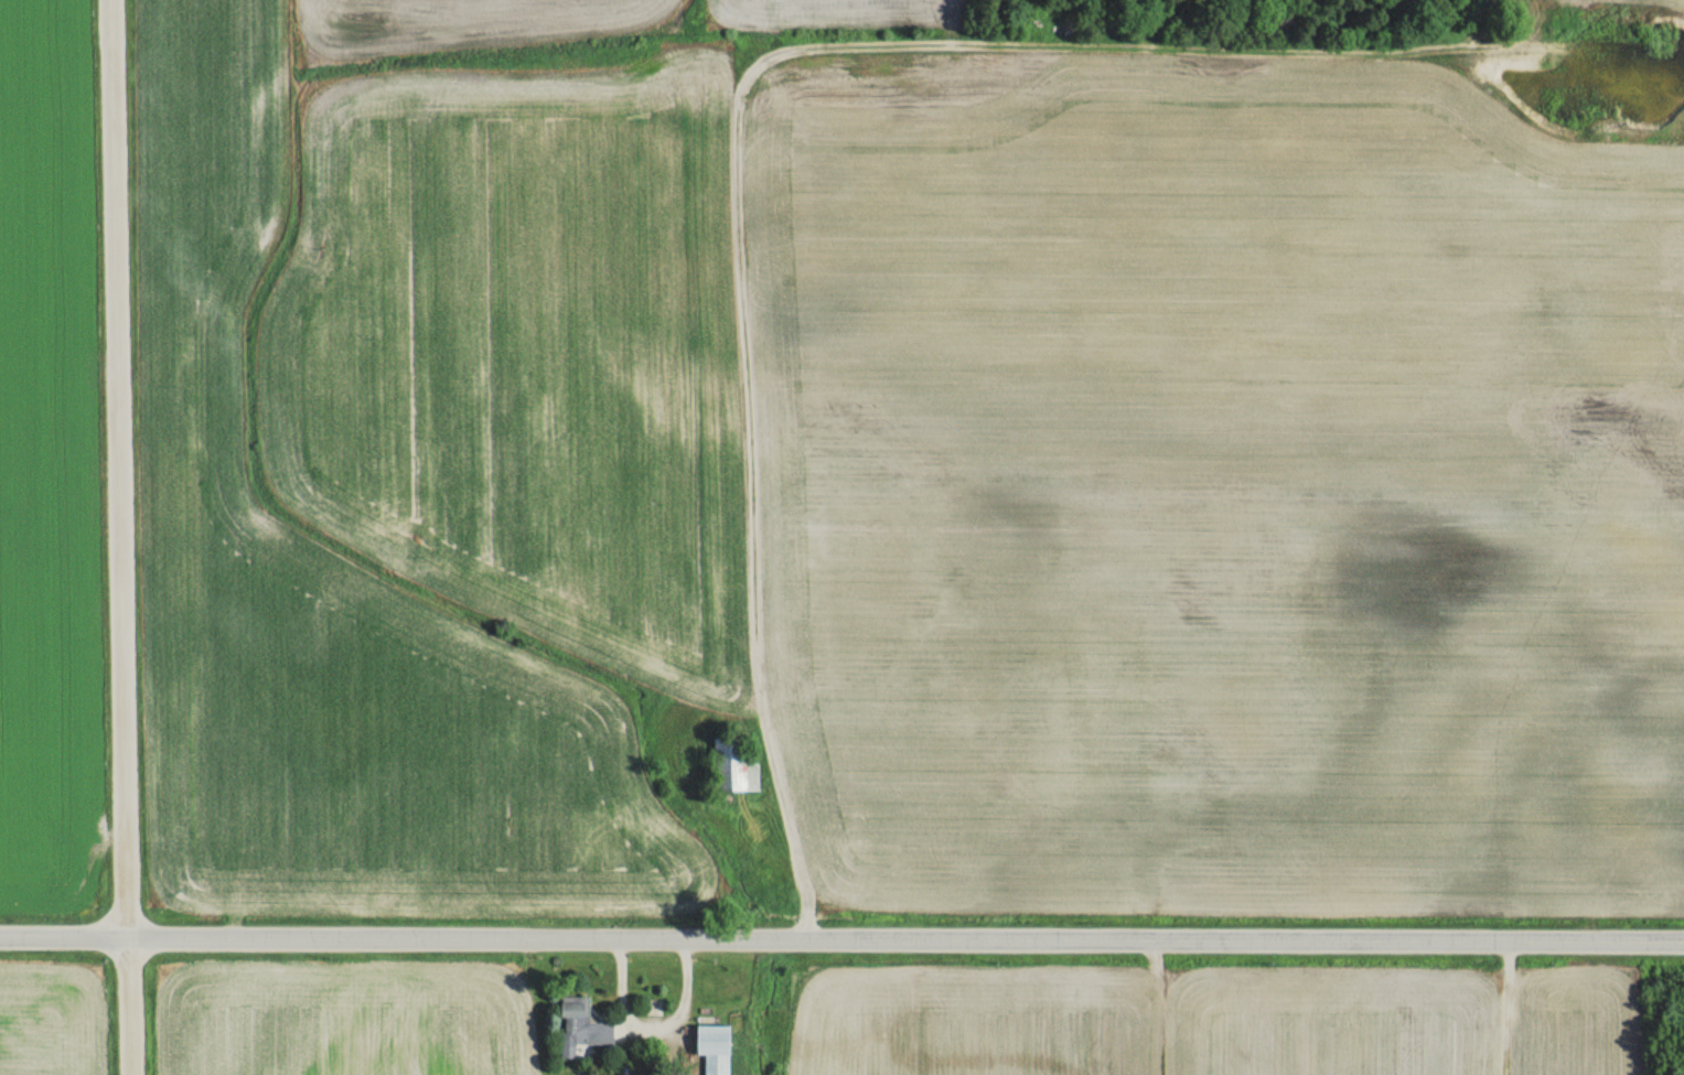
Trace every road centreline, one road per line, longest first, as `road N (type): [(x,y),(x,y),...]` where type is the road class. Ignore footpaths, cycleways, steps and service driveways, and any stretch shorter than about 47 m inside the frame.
road 1 (residential): [(1683,929),(736,924),(0,935)]
road 2 (residential): [(130,935),(115,0)]
road 3 (residential): [(132,1074),(130,935)]

